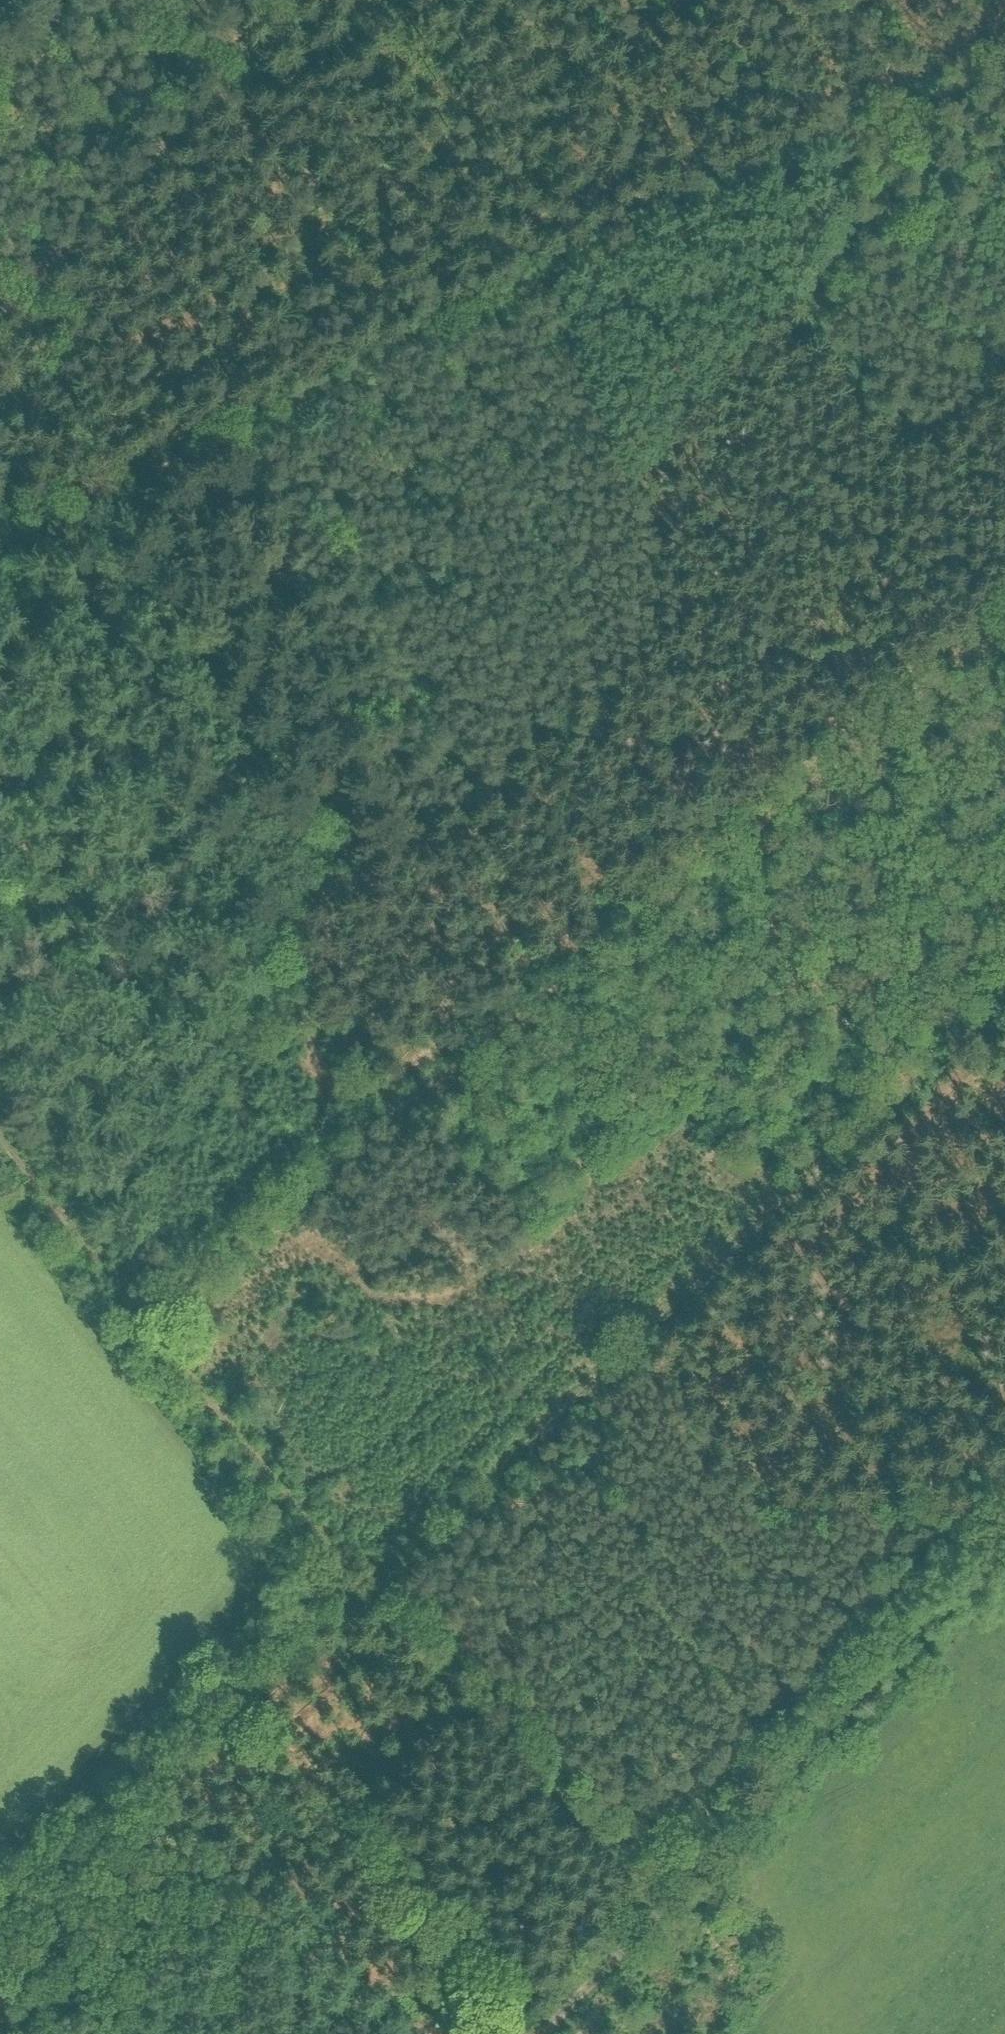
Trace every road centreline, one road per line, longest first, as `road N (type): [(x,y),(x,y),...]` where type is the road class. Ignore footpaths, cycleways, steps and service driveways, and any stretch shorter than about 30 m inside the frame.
road 1 (track): [(544,2033),(1004,1548)]

